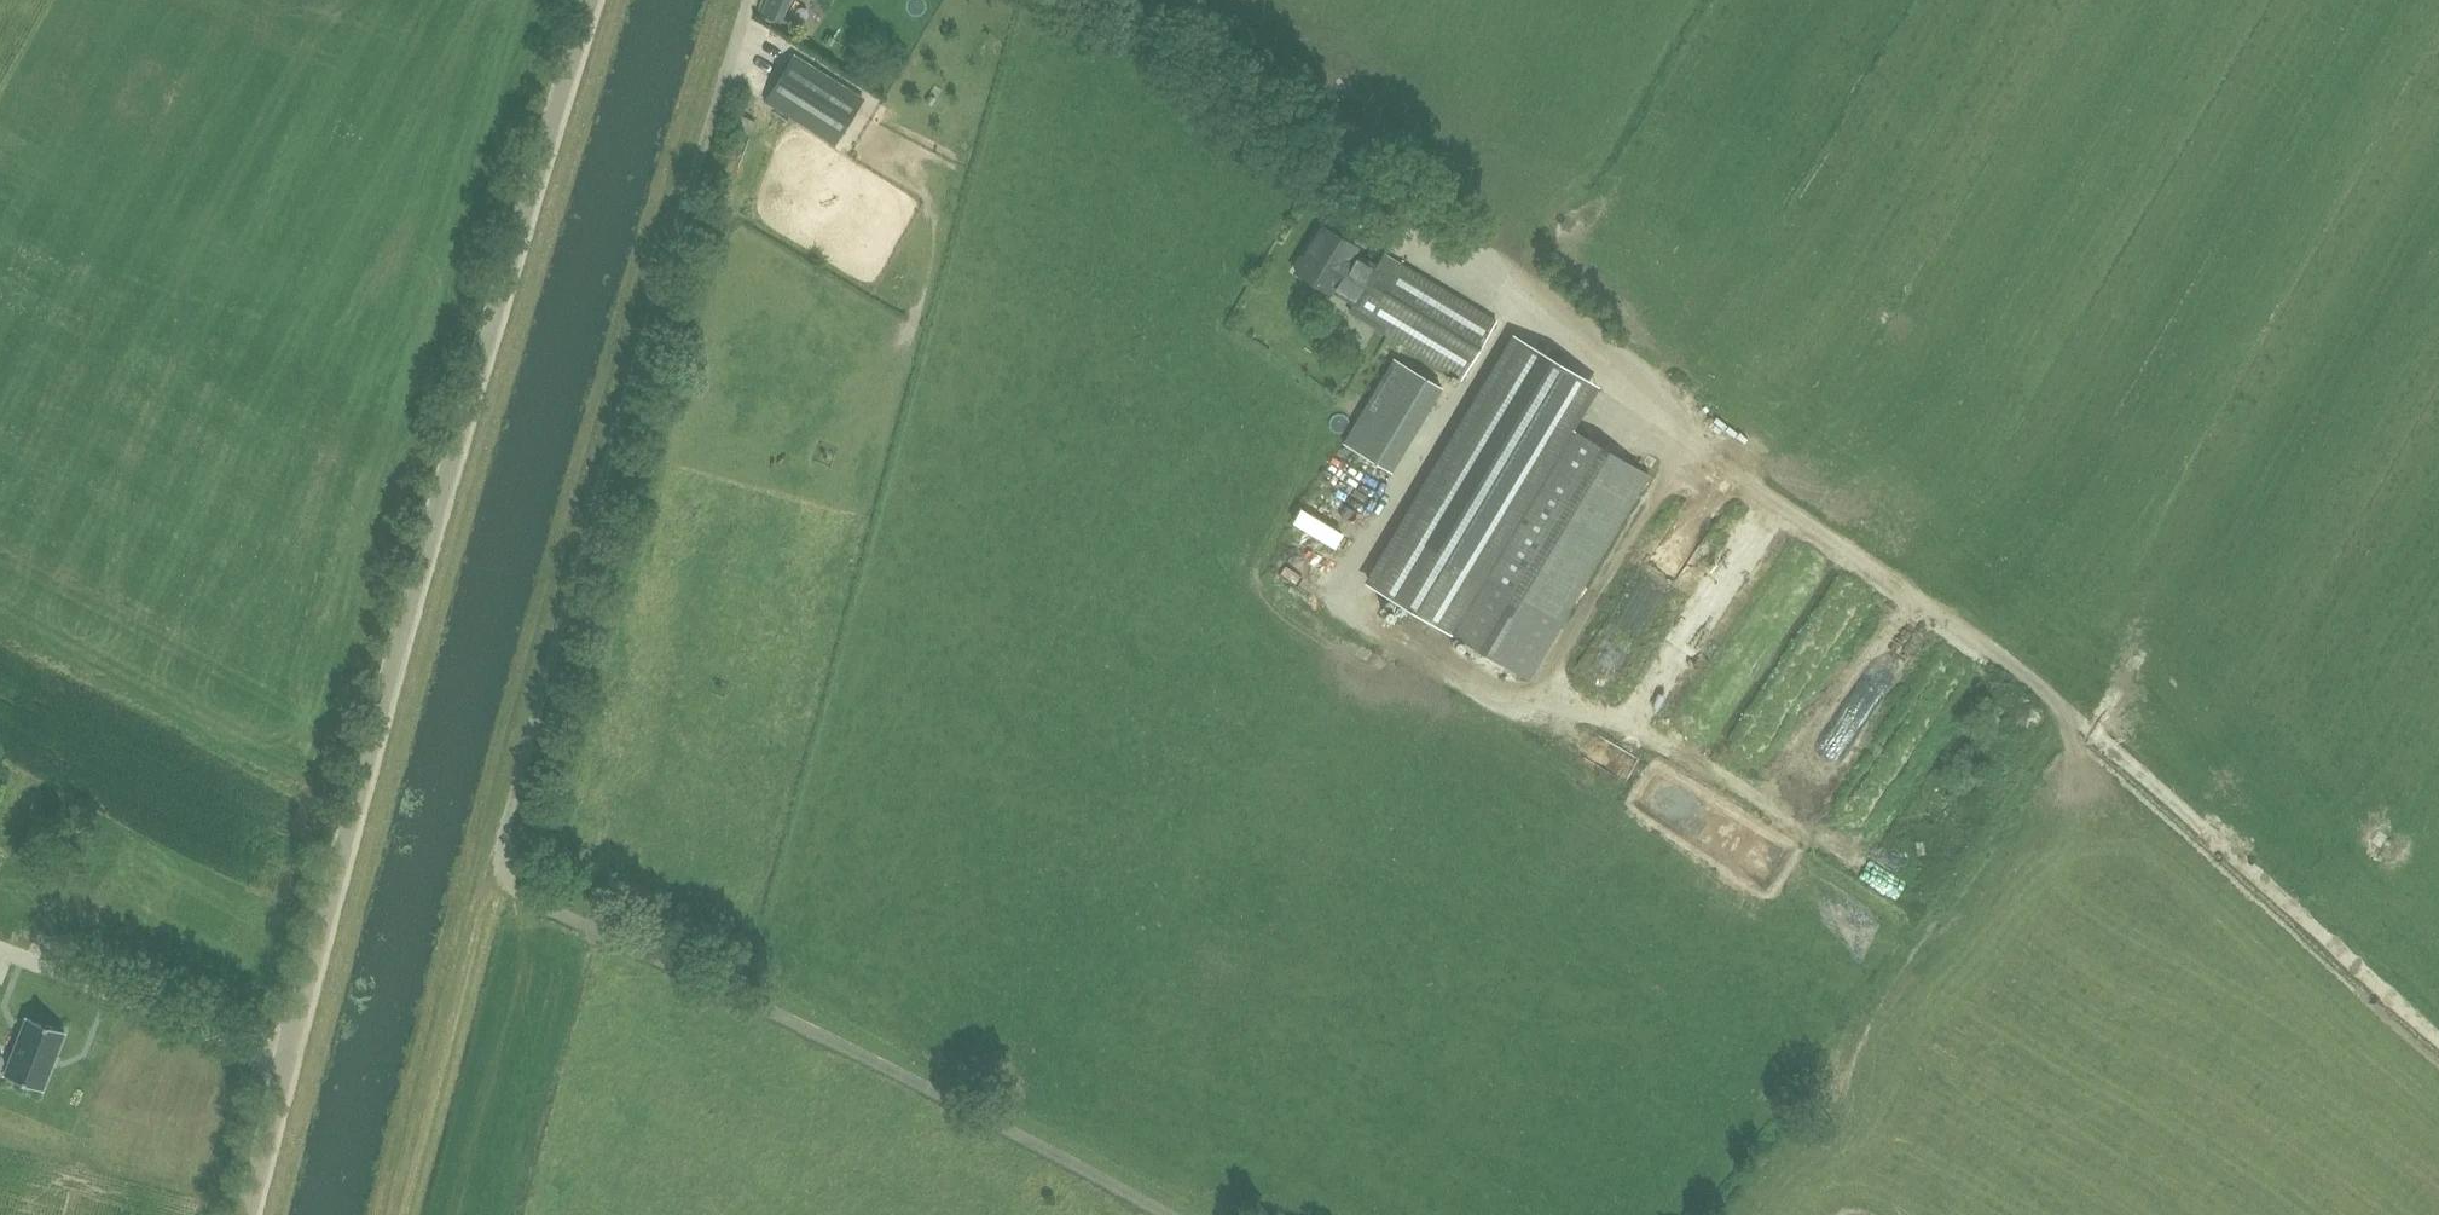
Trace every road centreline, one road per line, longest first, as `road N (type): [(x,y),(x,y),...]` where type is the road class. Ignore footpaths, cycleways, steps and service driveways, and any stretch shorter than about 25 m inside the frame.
road 1 (tertiary): [(252,1214),(405,675),(455,460),(595,0)]
road 2 (unclassified): [(509,885),(498,861),(506,825),(753,0)]
road 3 (track): [(391,1214),(489,866),(498,861)]

